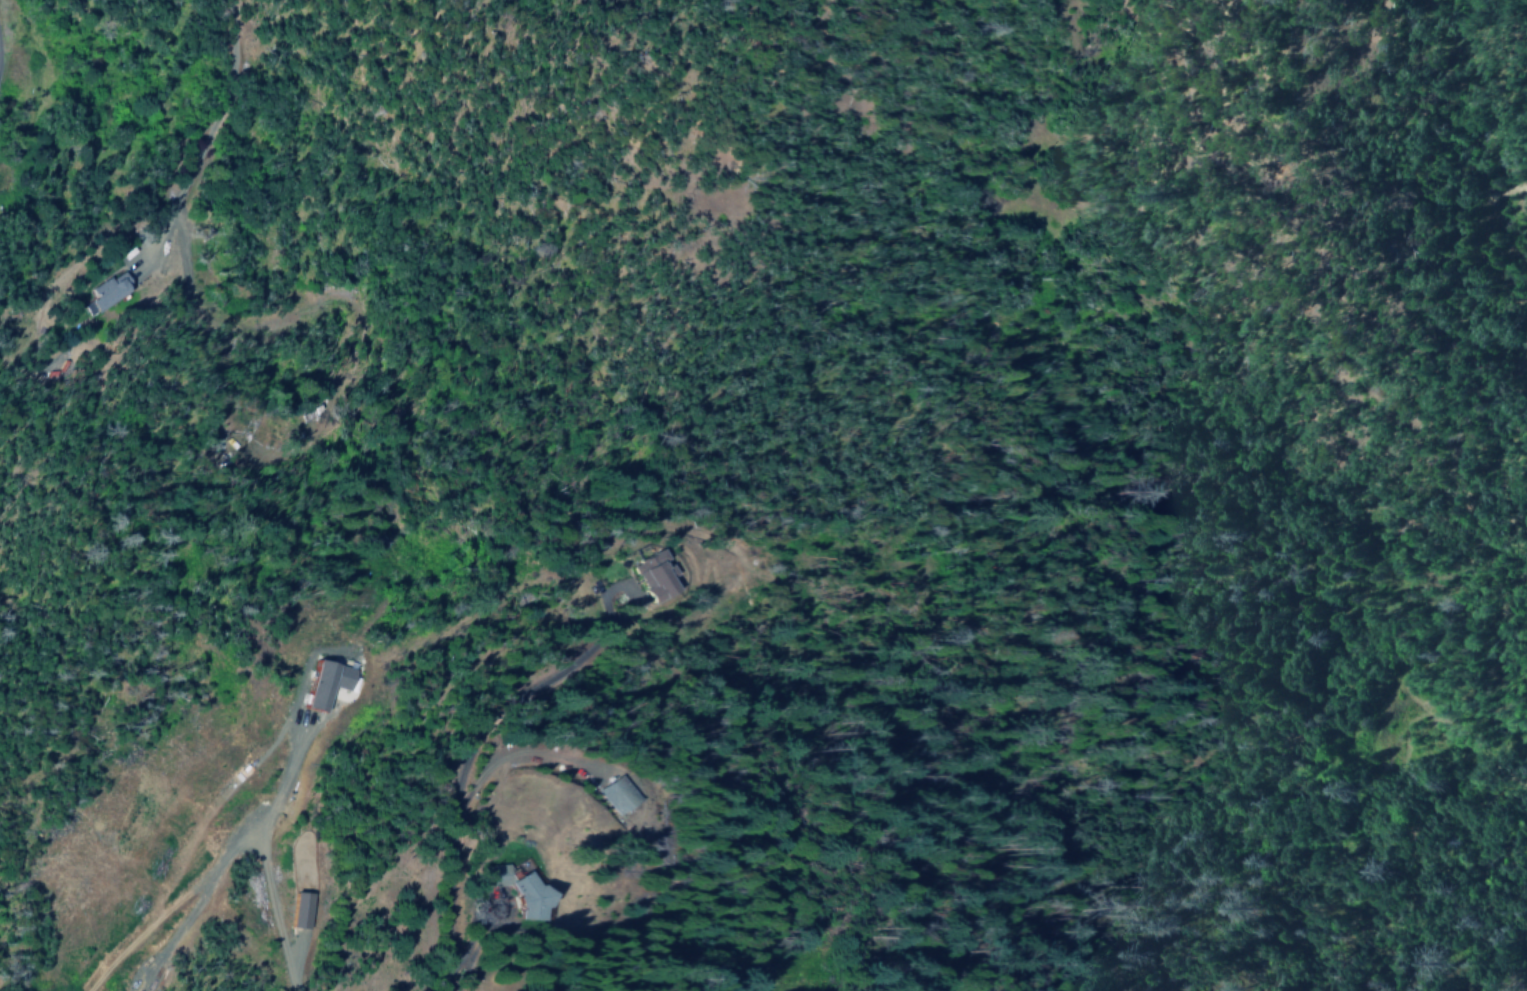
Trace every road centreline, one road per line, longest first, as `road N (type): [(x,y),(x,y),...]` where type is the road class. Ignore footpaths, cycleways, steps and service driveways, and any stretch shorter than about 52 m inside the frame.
road 1 (track): [(304,990),(274,839),(309,748),(346,689),(404,641),(557,595)]
road 2 (residential): [(633,608),(480,731),(460,803),(444,990)]
road 3 (residential): [(149,265),(184,193),(236,0)]
road 4 (track): [(276,871),(264,860),(233,855),(98,990)]

